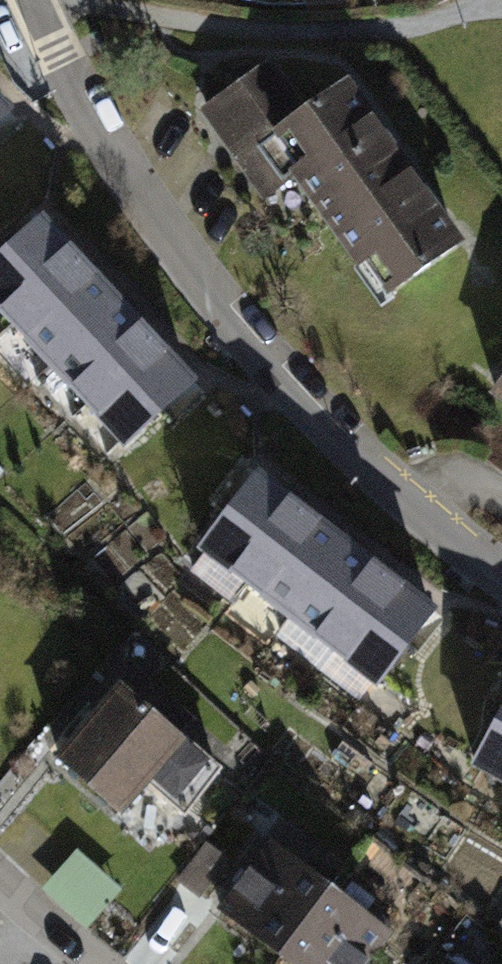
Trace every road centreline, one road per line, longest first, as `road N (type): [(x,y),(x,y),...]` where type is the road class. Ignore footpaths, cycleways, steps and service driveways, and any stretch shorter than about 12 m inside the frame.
road 1 (residential): [(47,0),(209,290),(501,566)]
road 2 (residential): [(98,963),(0,885)]

